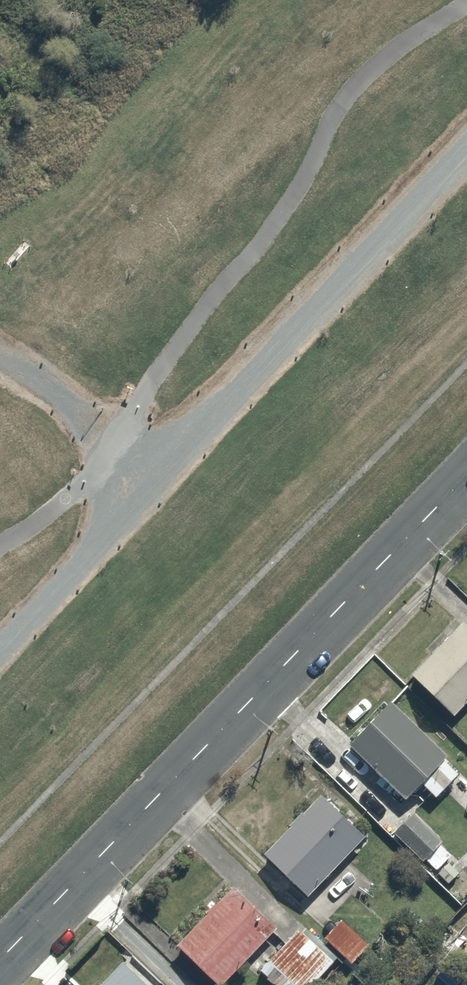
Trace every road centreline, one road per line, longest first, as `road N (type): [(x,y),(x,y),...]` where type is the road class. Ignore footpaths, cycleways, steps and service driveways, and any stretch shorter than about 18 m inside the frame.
road 1 (track): [(466,156),(0,648)]
road 2 (secondary): [(0,959),(466,474)]
road 3 (track): [(157,482),(0,360)]

